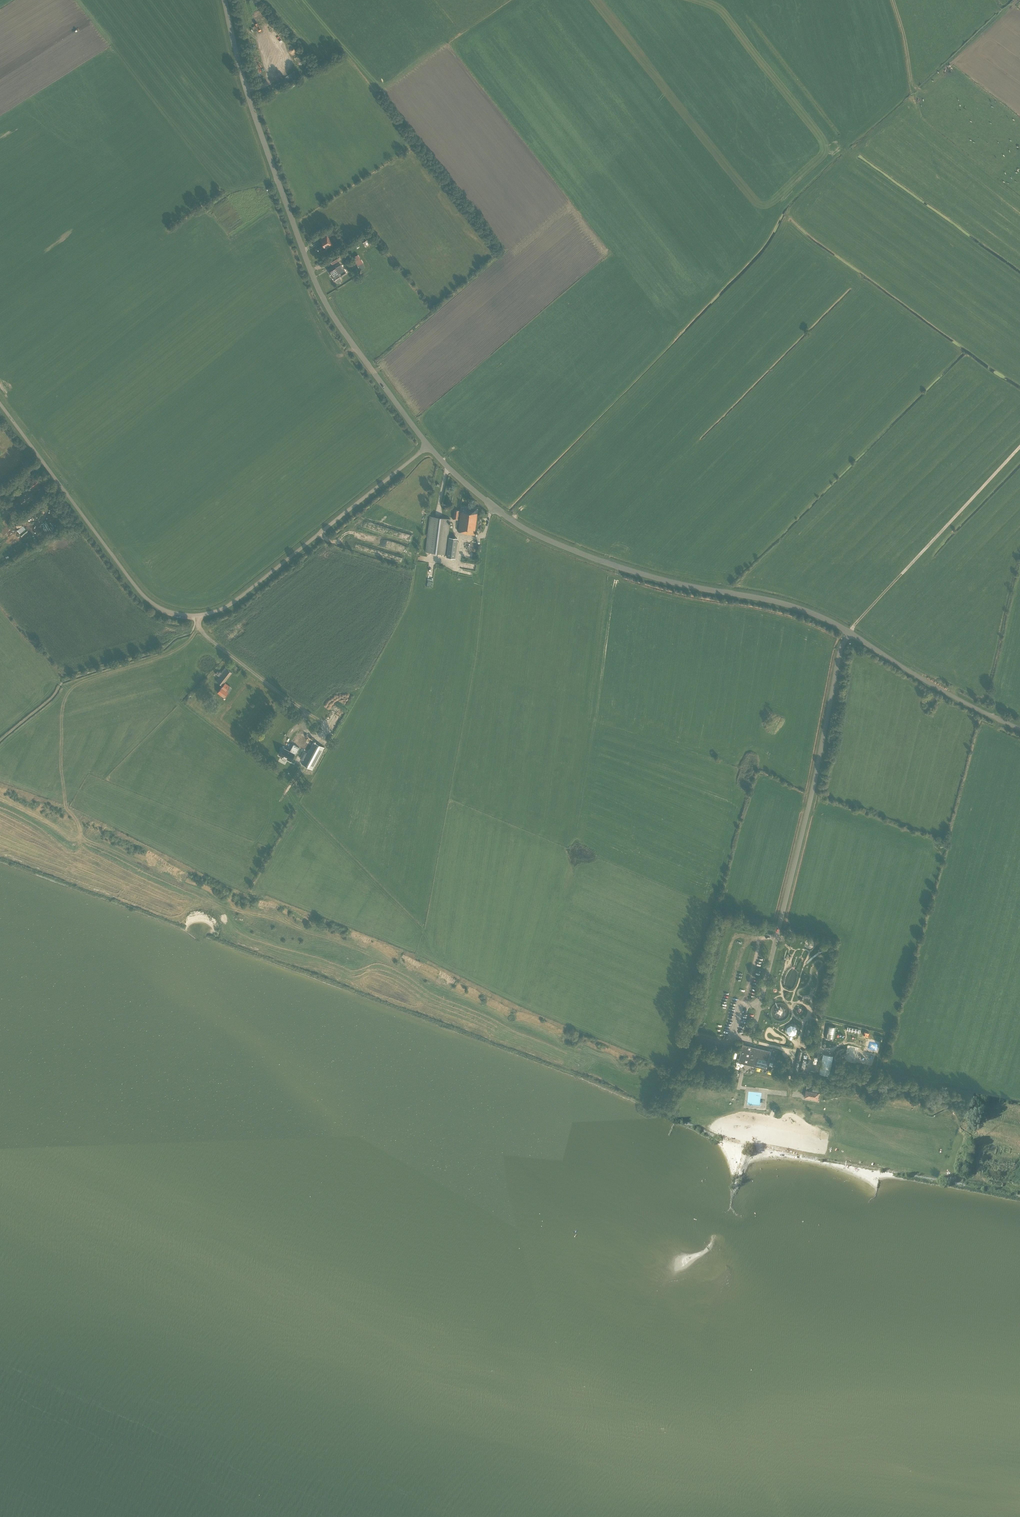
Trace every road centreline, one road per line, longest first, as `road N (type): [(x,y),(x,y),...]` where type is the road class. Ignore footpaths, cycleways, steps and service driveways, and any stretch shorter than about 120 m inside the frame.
road 1 (unclassified): [(429,445),(478,494),(538,535),(643,574),(812,613),(1019,729)]
road 2 (unclassified): [(429,445),(235,601),(186,615),(137,588),(0,404)]
road 3 (unclassified): [(429,445),(317,286),(251,104),(224,0)]
road 4 (track): [(1019,447),(849,632)]
road 5 (track): [(183,631),(199,627),(159,656),(59,683)]
road 6 (track): [(1018,0),(920,91),(911,83)]

